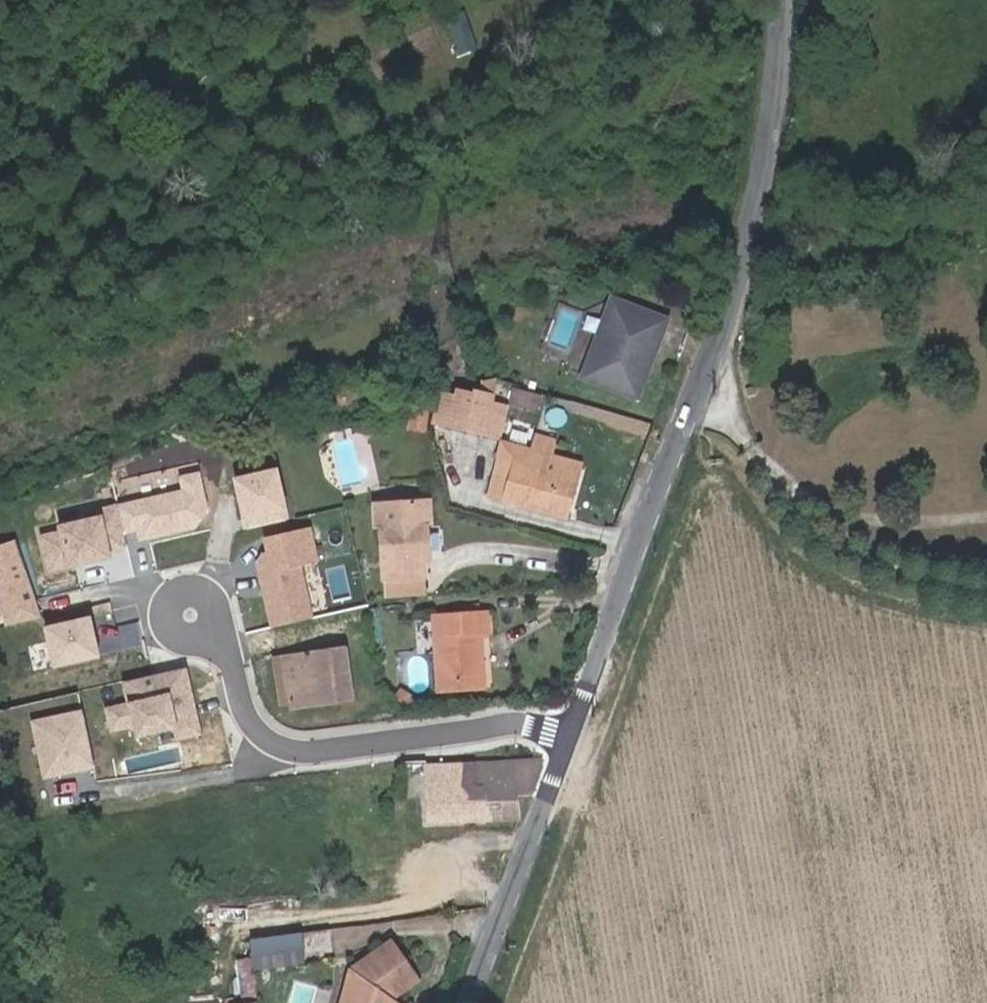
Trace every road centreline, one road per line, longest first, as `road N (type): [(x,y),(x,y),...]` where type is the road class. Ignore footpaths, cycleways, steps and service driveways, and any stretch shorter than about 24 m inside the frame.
road 1 (unclassified): [(575,735),(742,277),(771,165),(781,0)]
road 2 (residential): [(187,602),(237,671),(253,734),(318,755),(507,727),(575,735)]
road 3 (unclassified): [(465,1002),(575,735)]

